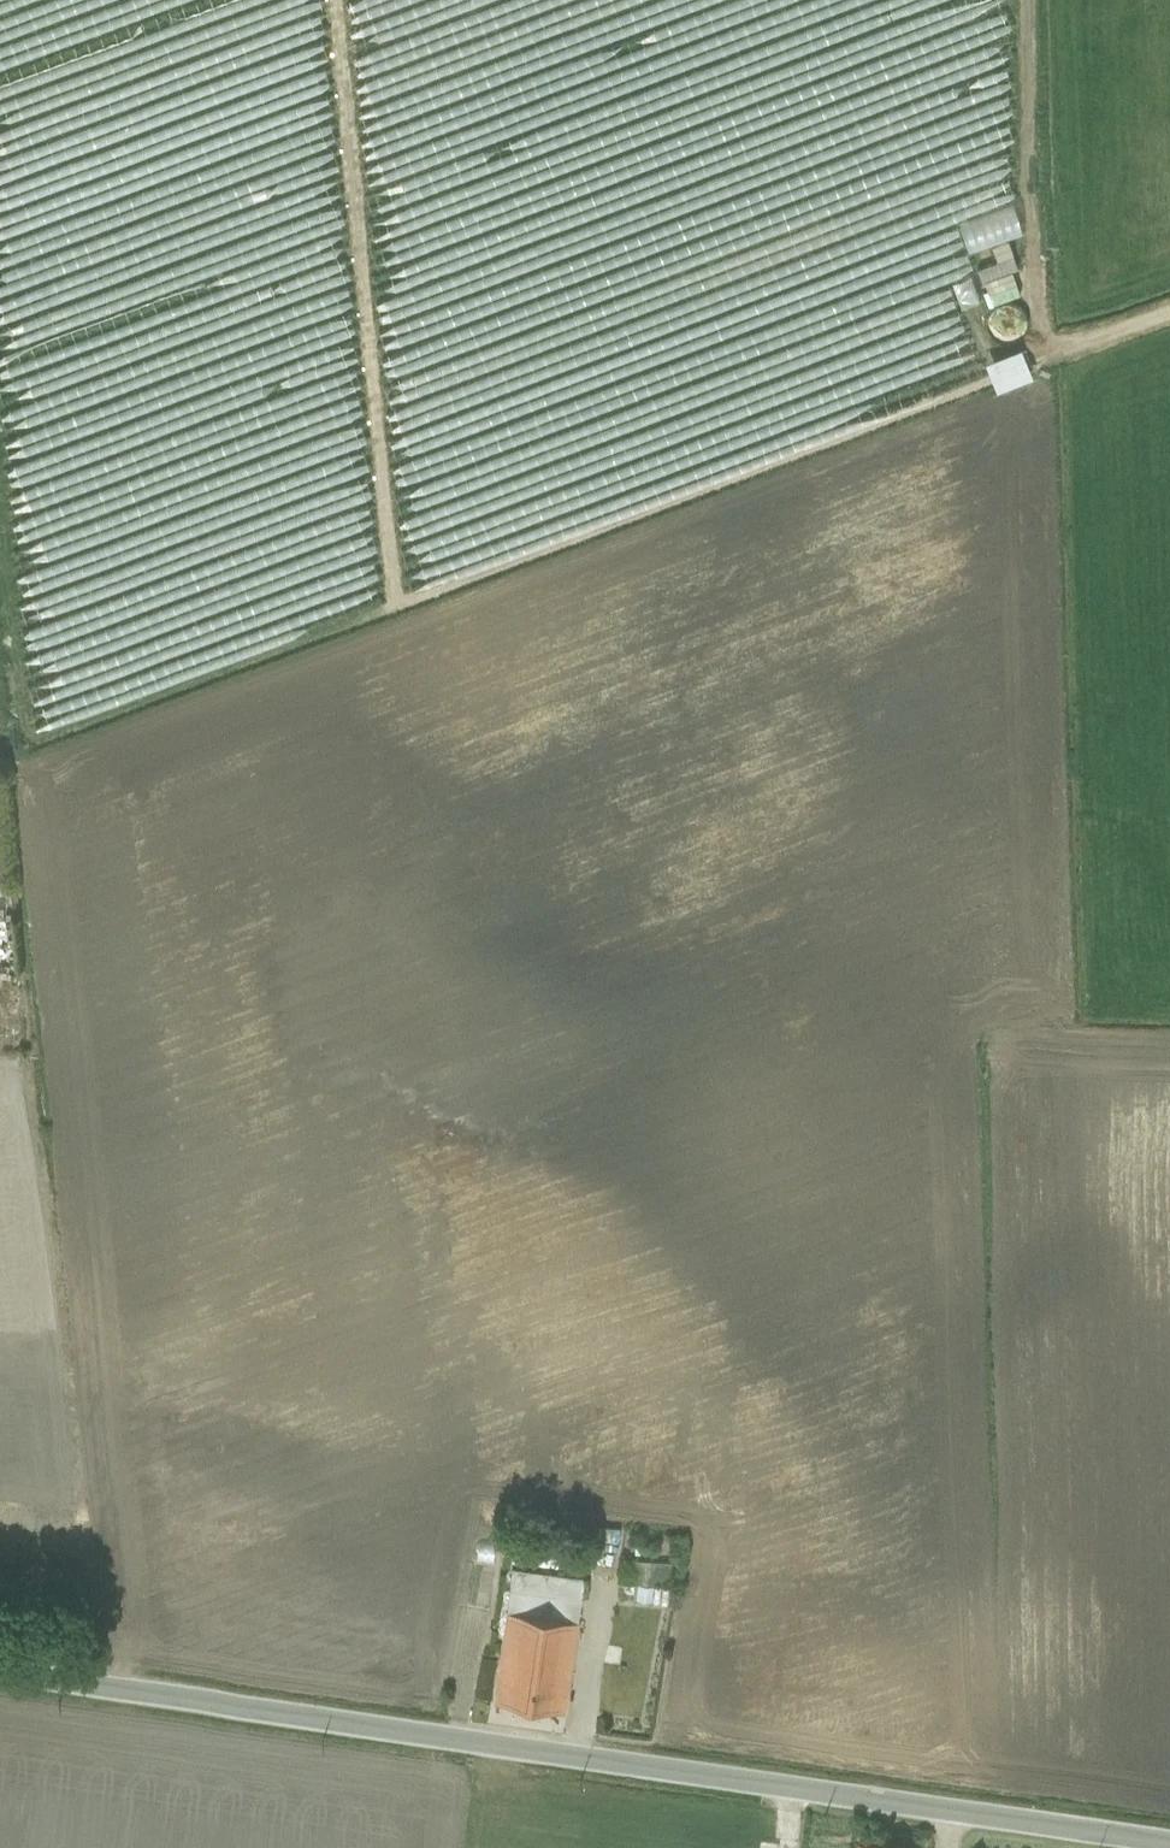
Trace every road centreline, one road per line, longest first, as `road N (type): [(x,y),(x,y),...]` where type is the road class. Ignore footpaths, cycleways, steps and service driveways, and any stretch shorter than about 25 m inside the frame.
road 1 (unclassified): [(0,1670),(1169,1838)]

